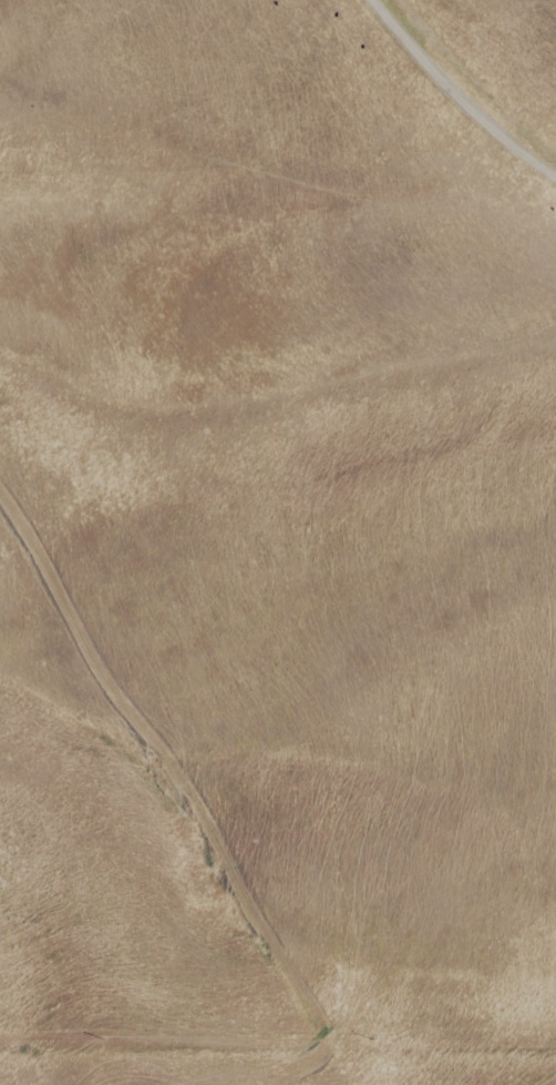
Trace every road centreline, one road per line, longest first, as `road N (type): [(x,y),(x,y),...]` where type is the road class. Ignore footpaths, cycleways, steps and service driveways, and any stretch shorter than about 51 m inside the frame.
road 1 (residential): [(376,0),(421,57),(555,180)]

